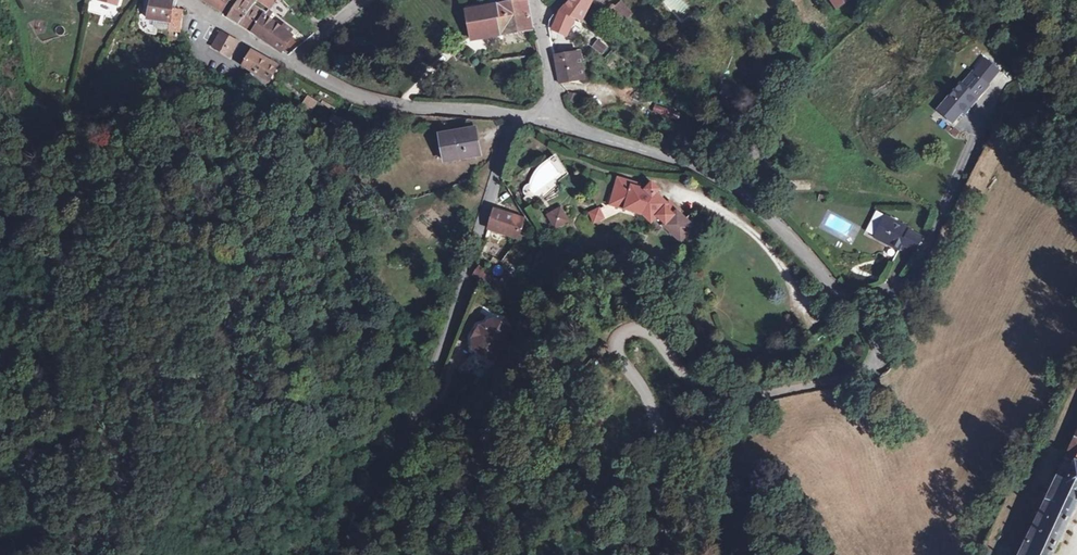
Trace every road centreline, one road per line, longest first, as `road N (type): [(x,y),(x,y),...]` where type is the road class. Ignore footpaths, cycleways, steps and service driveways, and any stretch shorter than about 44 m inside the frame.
road 1 (unclassified): [(550,119),(687,162),(754,199),(809,253),(879,351),(872,365),(836,378),(732,403),(632,331),(610,337),(609,353),(647,396),(664,459),(669,554)]
road 2 (residential): [(510,112),(465,288),(418,409)]
road 3 (residential): [(290,61),(371,100),(510,112)]
road 4 (track): [(341,554),(418,409)]

